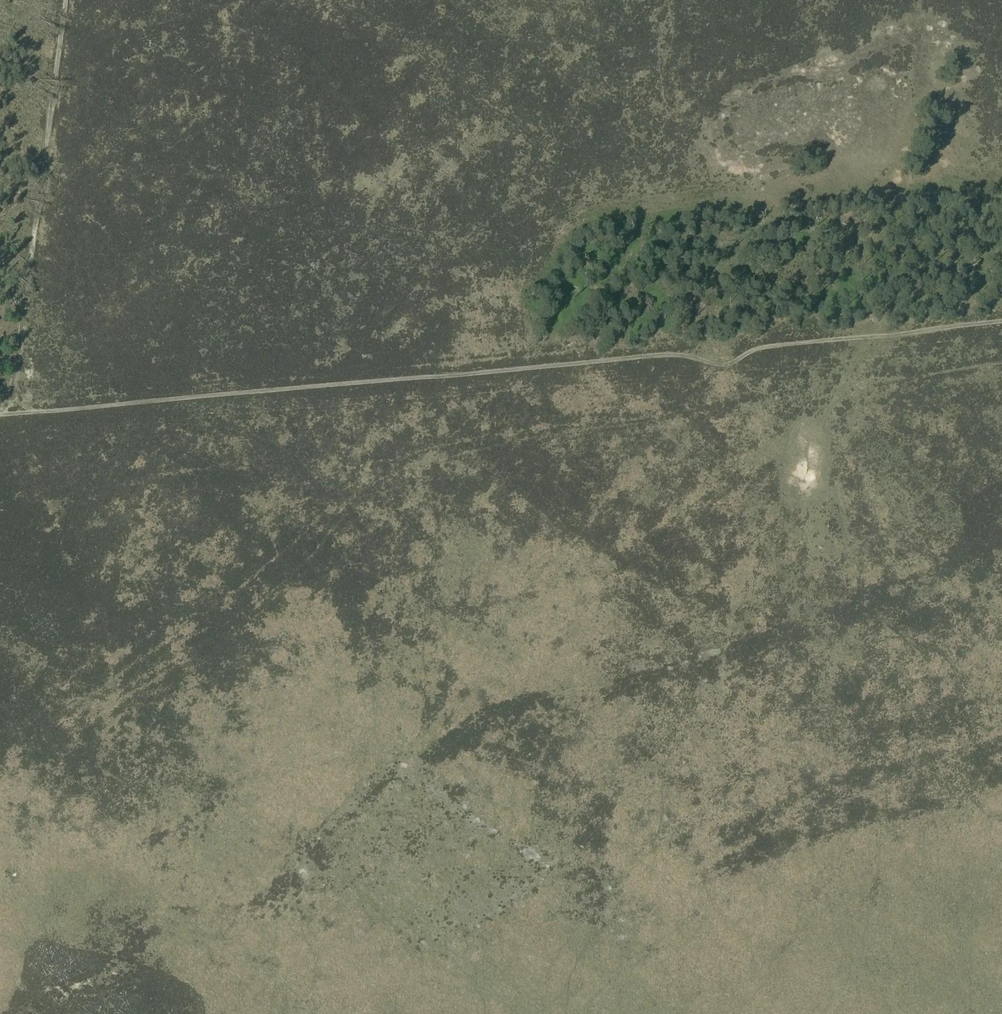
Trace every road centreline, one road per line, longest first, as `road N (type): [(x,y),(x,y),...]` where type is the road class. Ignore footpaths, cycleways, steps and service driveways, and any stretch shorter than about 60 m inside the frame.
road 1 (track): [(1001,320),(770,346),(727,362),(691,356),(11,412)]
road 2 (track): [(65,0),(11,412)]

